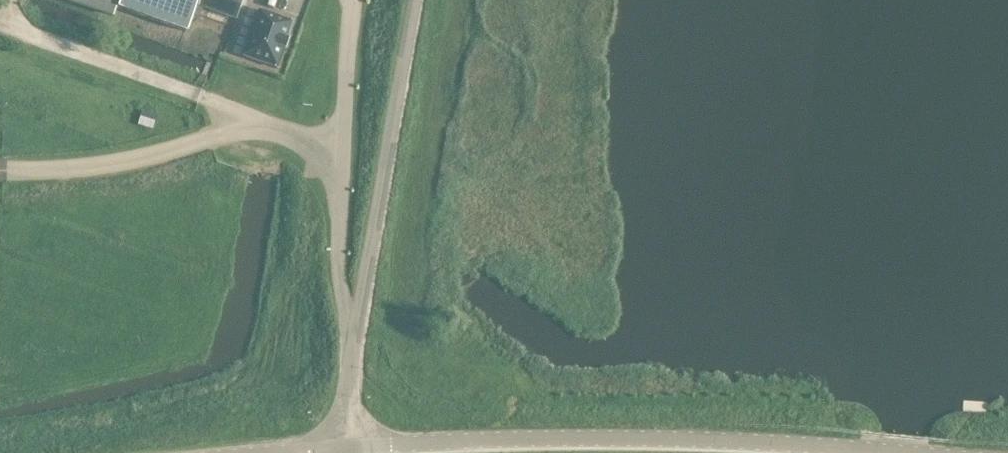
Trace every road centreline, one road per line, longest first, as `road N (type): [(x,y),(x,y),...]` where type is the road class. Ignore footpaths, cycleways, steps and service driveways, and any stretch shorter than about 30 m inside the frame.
road 1 (tertiary): [(928,452),(600,437),(355,445)]
road 2 (tertiary): [(355,445),(360,313),(418,0)]

